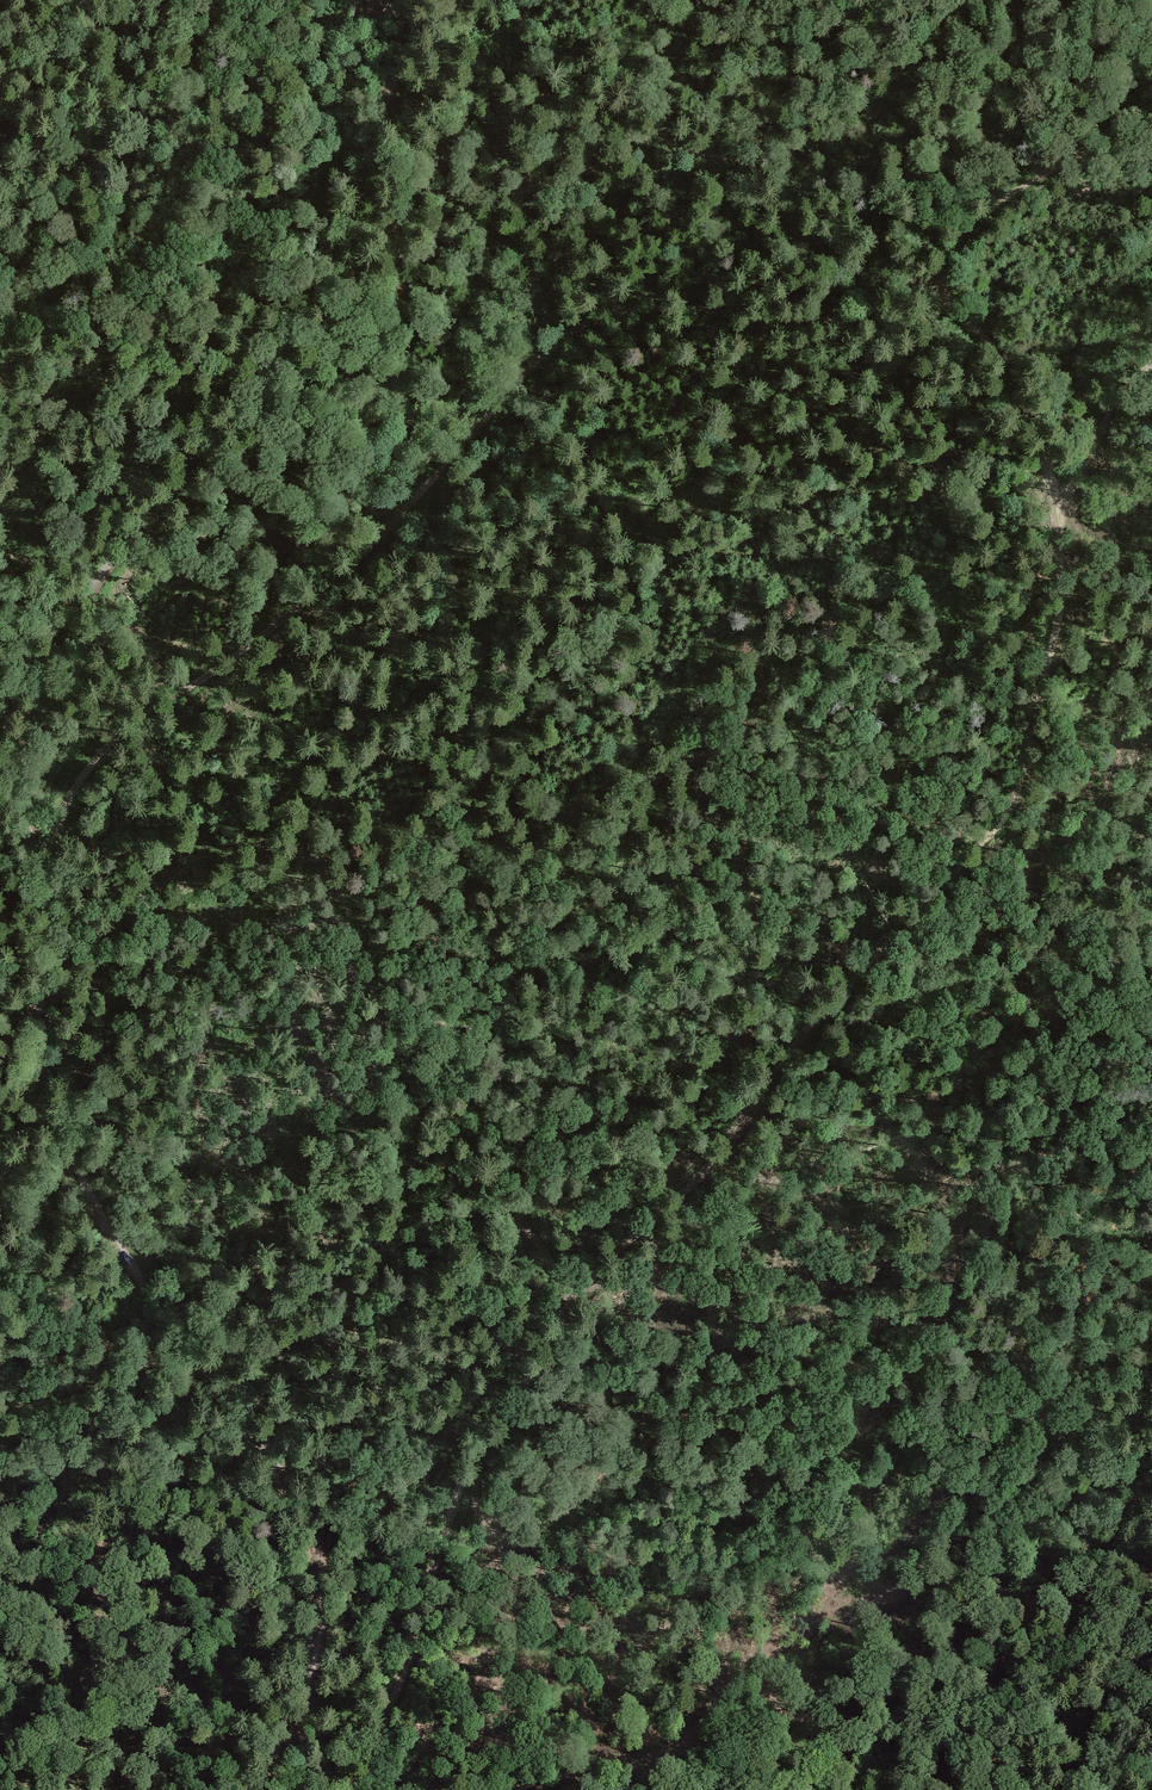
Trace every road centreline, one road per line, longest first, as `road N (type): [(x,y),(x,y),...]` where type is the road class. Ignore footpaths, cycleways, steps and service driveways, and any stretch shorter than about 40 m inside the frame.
road 1 (track): [(1010,373),(1062,505),(1064,597),(1020,791),(1002,824),(812,1029),(717,1164),(575,1299),(471,1468),(404,1684),(357,1789)]
road 2 (track): [(929,281),(845,322),(779,323),(679,307),(597,317),(568,334),(432,483),(297,613),(99,756),(62,819),(45,874)]
road 3 (track): [(845,322),(832,348),(781,399),(727,436),(582,595),(529,675),(470,797),(483,968),(409,1169),(397,1300)]
road 4 (track): [(306,1789),(305,1728),(324,1590),(313,1528),(267,1443),(196,1353),(56,1132),(35,1052),(51,923),(45,874)]
road 5 (unclassified): [(400,0),(398,66),(361,189),(312,296),(0,704)]
road 6 (track): [(0,1387),(196,1353),(397,1300),(442,1283),(501,1233),(516,1230),(535,1238),(575,1299)]
road 7 (track): [(586,1287),(637,1277),(729,1205),(843,1153),(976,1113),(1151,1091)]
road 8 (track): [(1151,362),(1114,404),(1010,373),(929,281),(965,227),(1041,172),(1151,119)]
road 9 (track): [(45,874),(24,809),(23,747),(87,588)]

